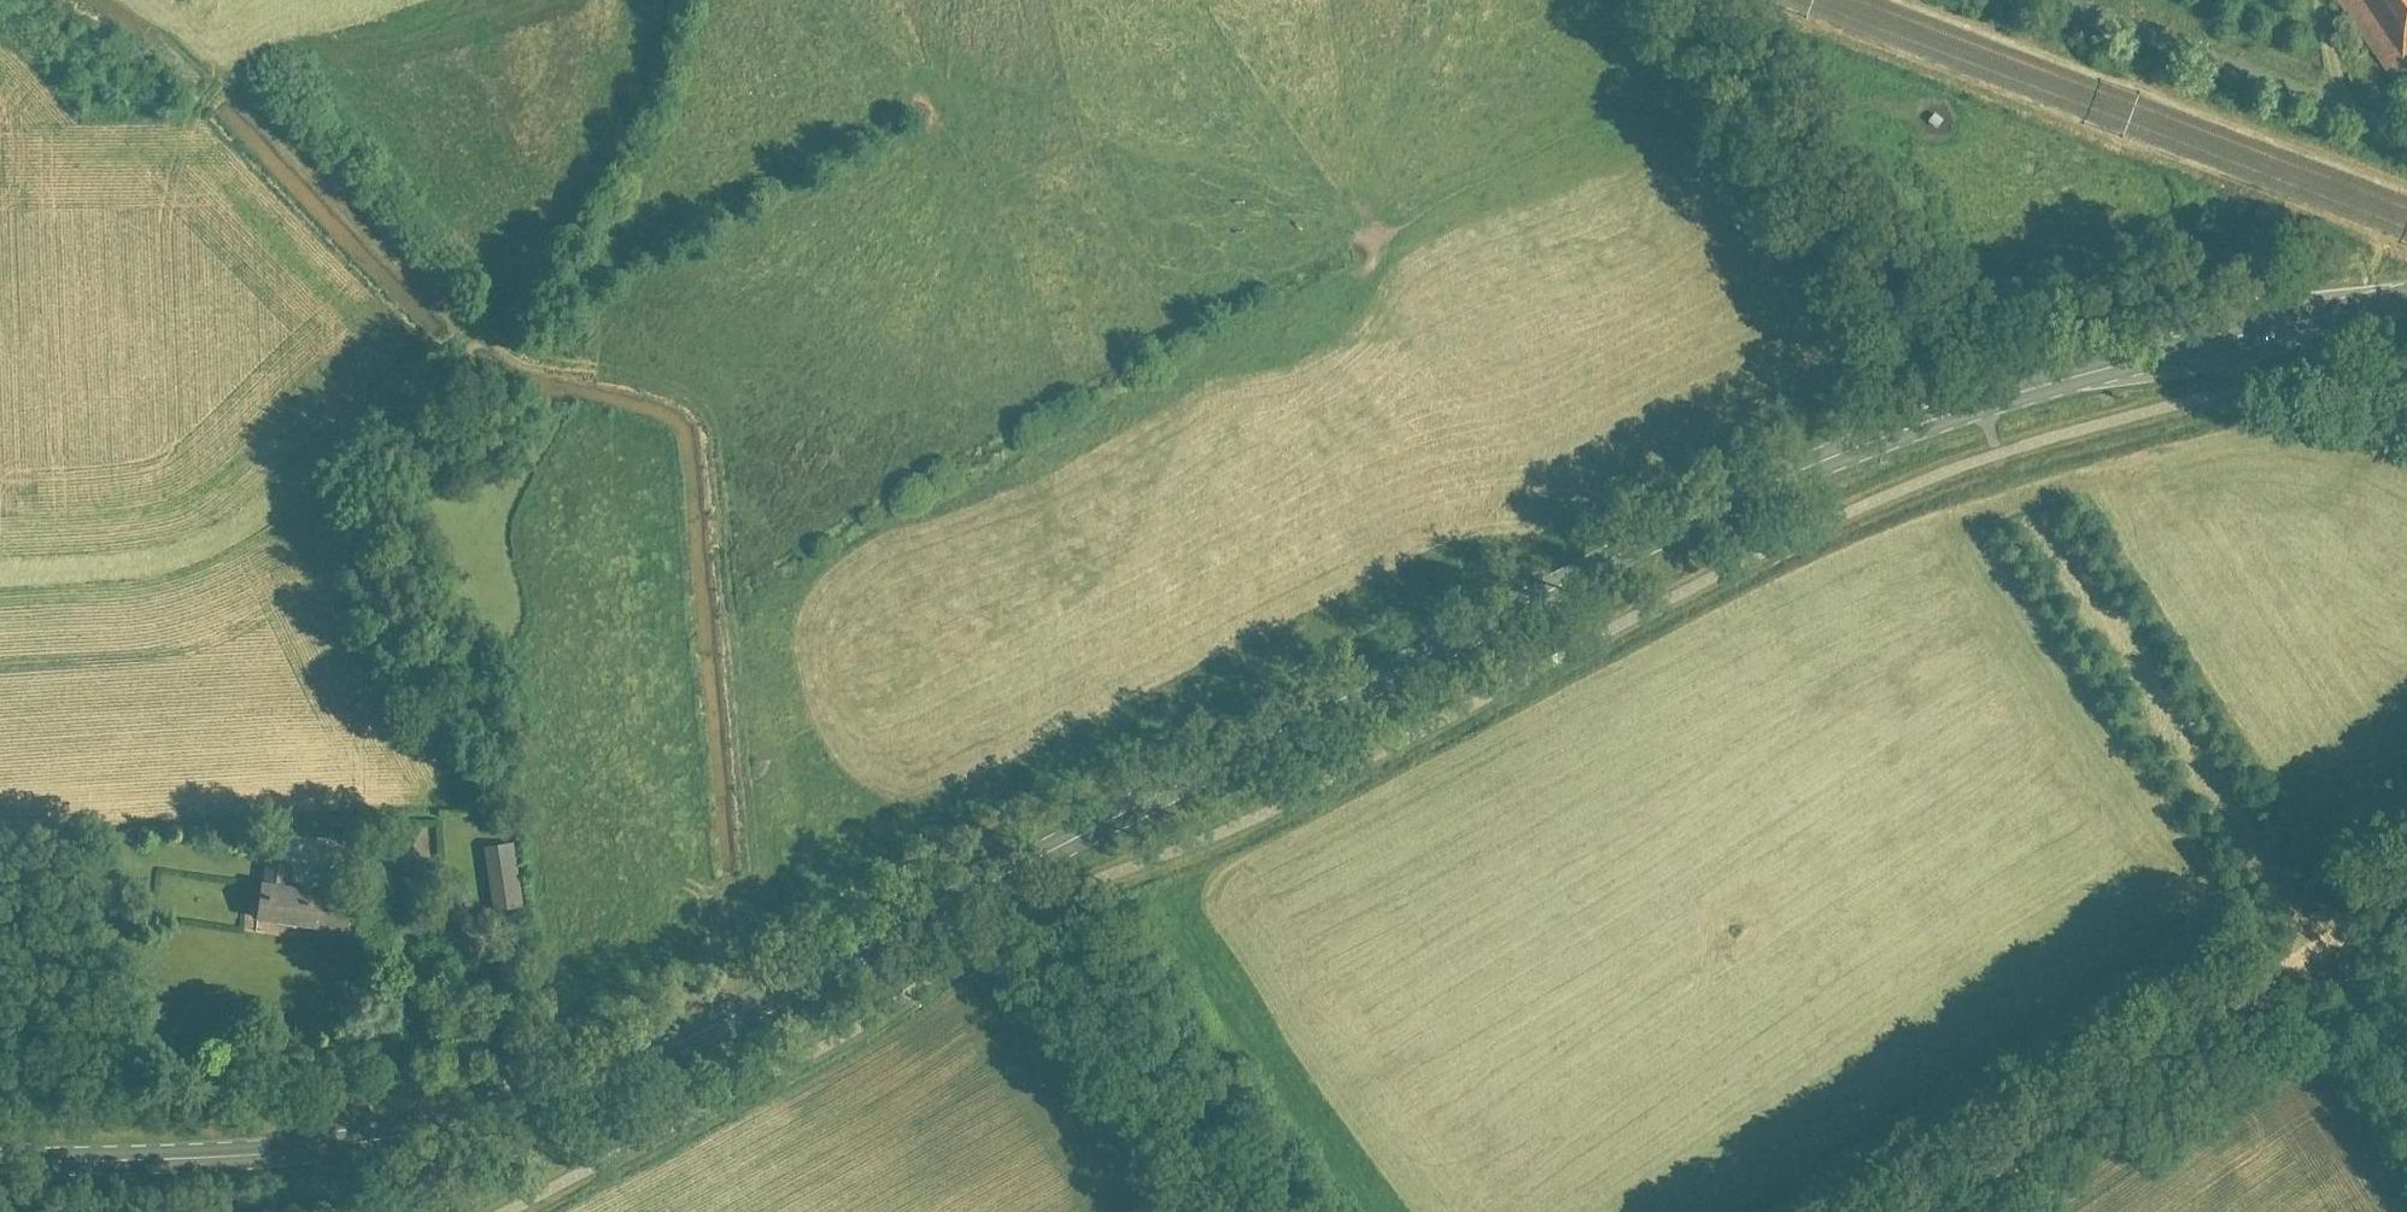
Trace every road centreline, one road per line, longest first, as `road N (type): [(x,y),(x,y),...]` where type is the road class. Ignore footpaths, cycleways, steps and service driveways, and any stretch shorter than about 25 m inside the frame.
road 1 (secondary): [(0,1162),(347,1143),(623,1068),(1723,508),(2015,393),(2406,295)]
road 2 (track): [(0,575),(92,570),(187,552),(237,524),(475,329),(593,184),(653,90),(671,0)]
road 3 (track): [(1698,0),(1940,420)]
road 4 (track): [(1030,864),(1246,1211)]
road 5 (unclassified): [(2406,132),(2061,0)]
road 6 (track): [(458,856),(510,1105)]

